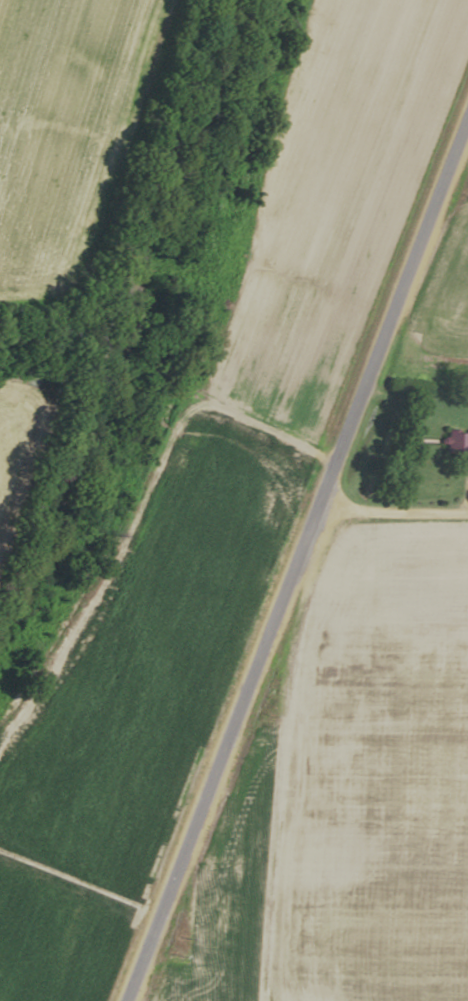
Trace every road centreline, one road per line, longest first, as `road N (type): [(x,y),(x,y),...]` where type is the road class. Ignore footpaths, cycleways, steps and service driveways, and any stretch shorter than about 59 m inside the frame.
road 1 (tertiary): [(151,956),(328,497),(348,487),(374,384),(467,139)]
road 2 (track): [(289,597),(283,1000)]
road 3 (residential): [(348,487),(467,488)]

